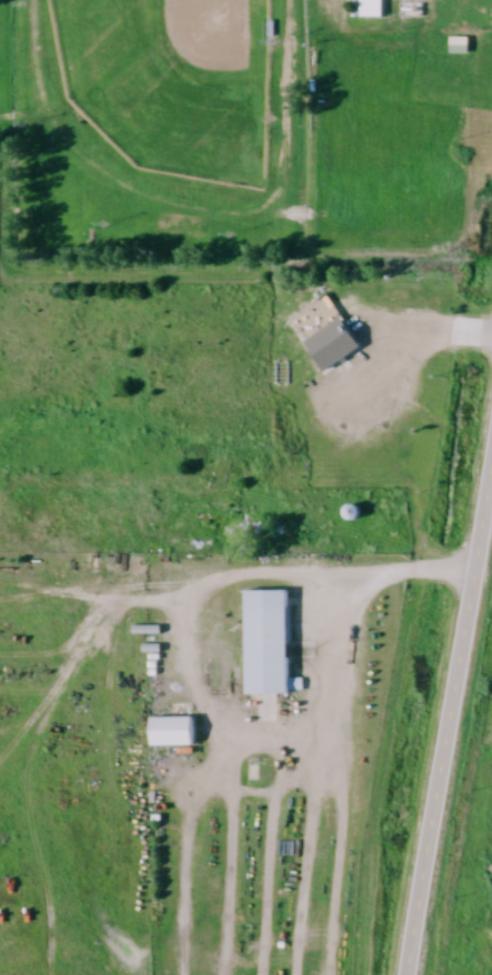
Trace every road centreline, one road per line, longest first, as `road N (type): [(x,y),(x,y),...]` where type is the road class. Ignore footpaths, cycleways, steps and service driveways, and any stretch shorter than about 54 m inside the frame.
road 1 (primary): [(410,974),(491,485)]

